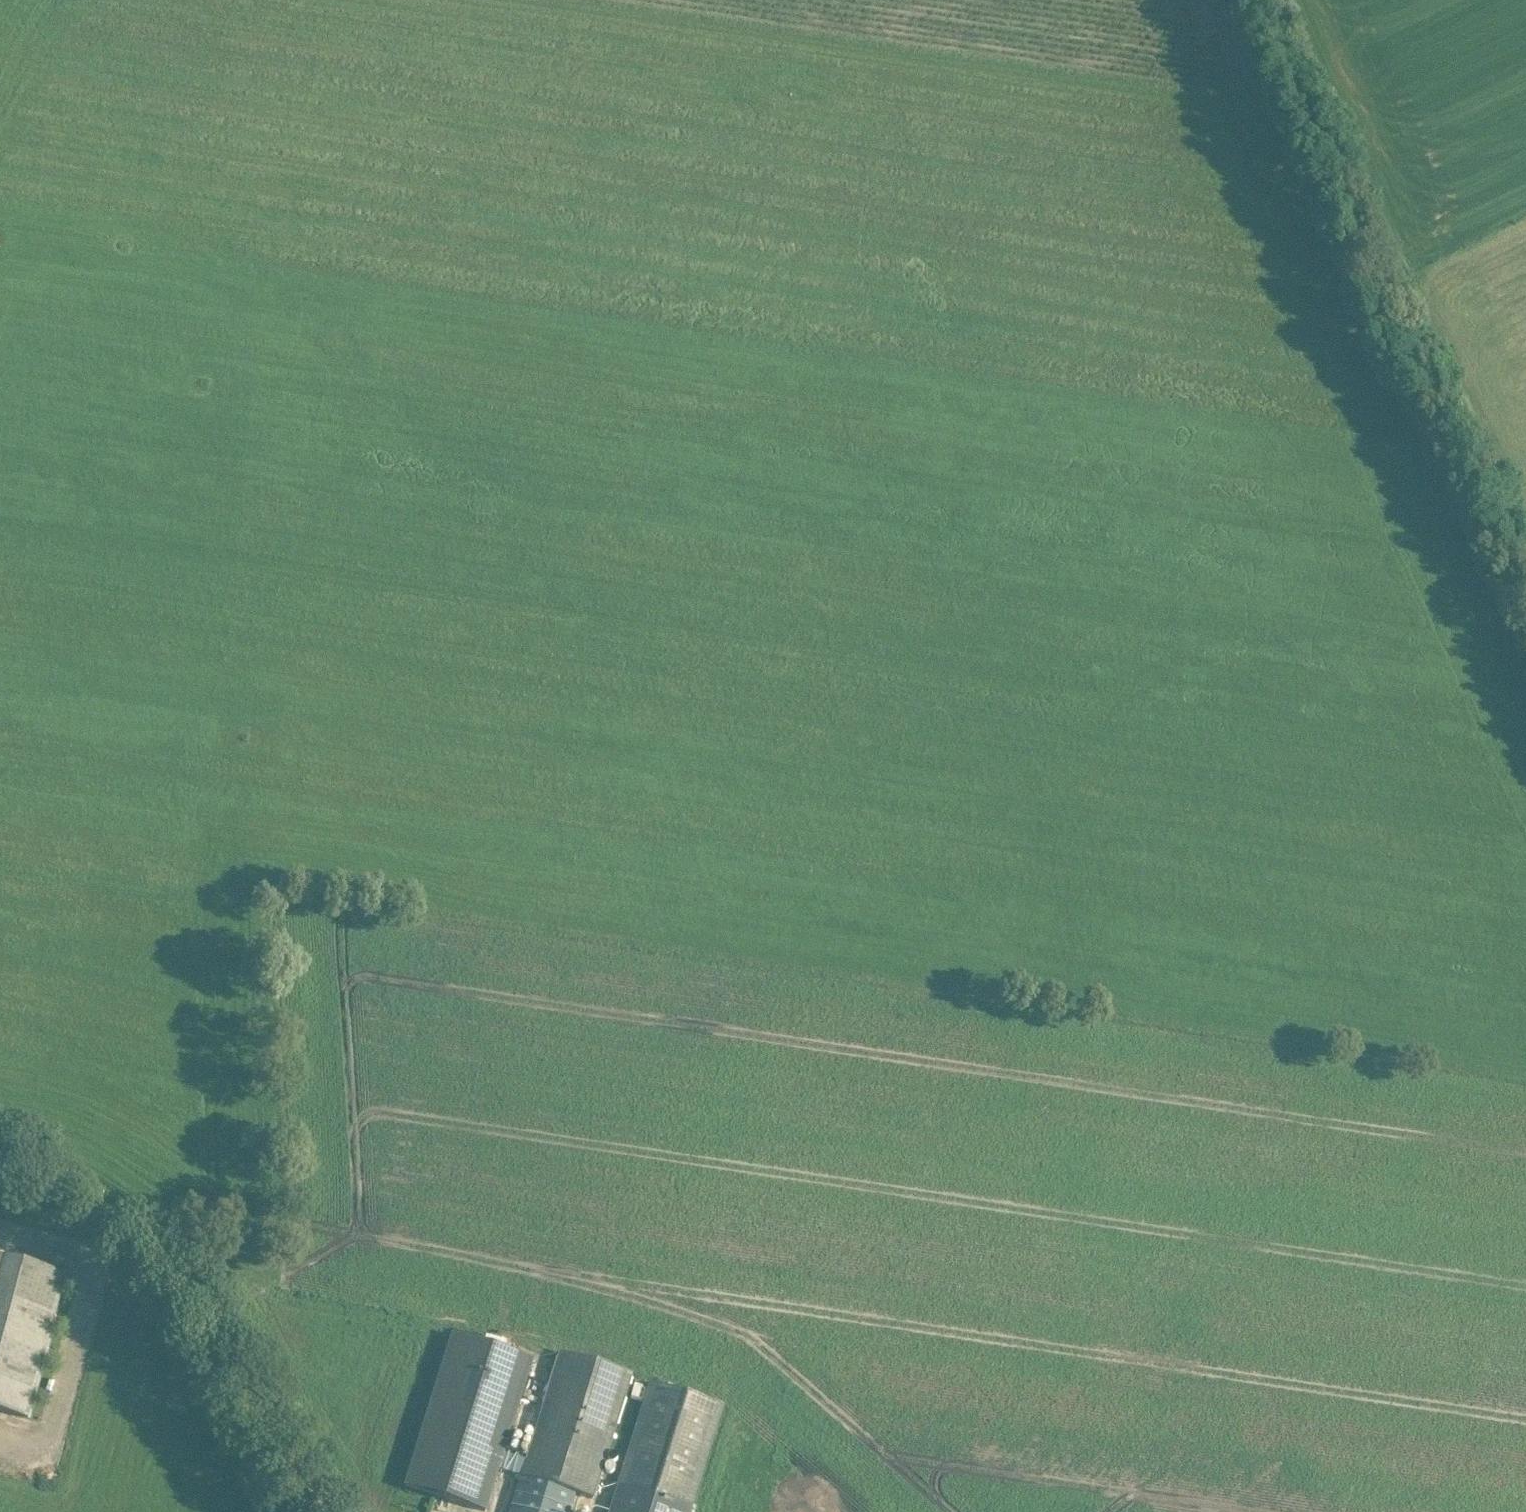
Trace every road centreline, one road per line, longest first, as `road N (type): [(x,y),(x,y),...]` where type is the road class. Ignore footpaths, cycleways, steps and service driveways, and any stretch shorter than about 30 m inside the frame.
road 1 (unclassified): [(309,1511),(145,1245),(74,1191),(0,1166)]

